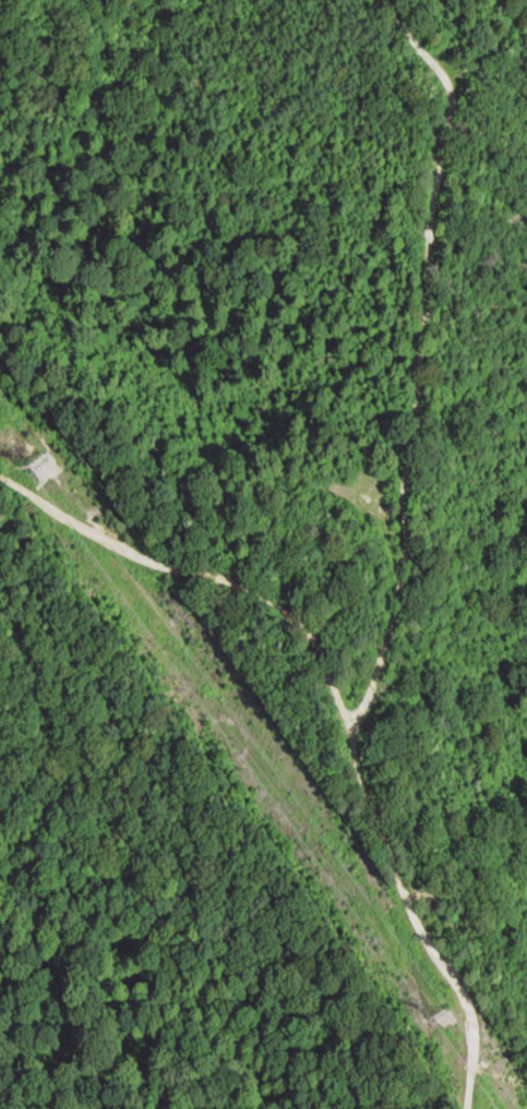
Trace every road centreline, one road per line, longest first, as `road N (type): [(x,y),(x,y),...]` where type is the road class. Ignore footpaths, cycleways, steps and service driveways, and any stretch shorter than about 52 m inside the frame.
road 1 (track): [(384,0),(444,64),(450,110),(430,206),(402,482),(397,616),(358,734)]
road 2 (track): [(358,734),(223,574),(164,567),(0,479)]
road 3 (track): [(358,734),(423,927),(475,1016),(467,1108)]

